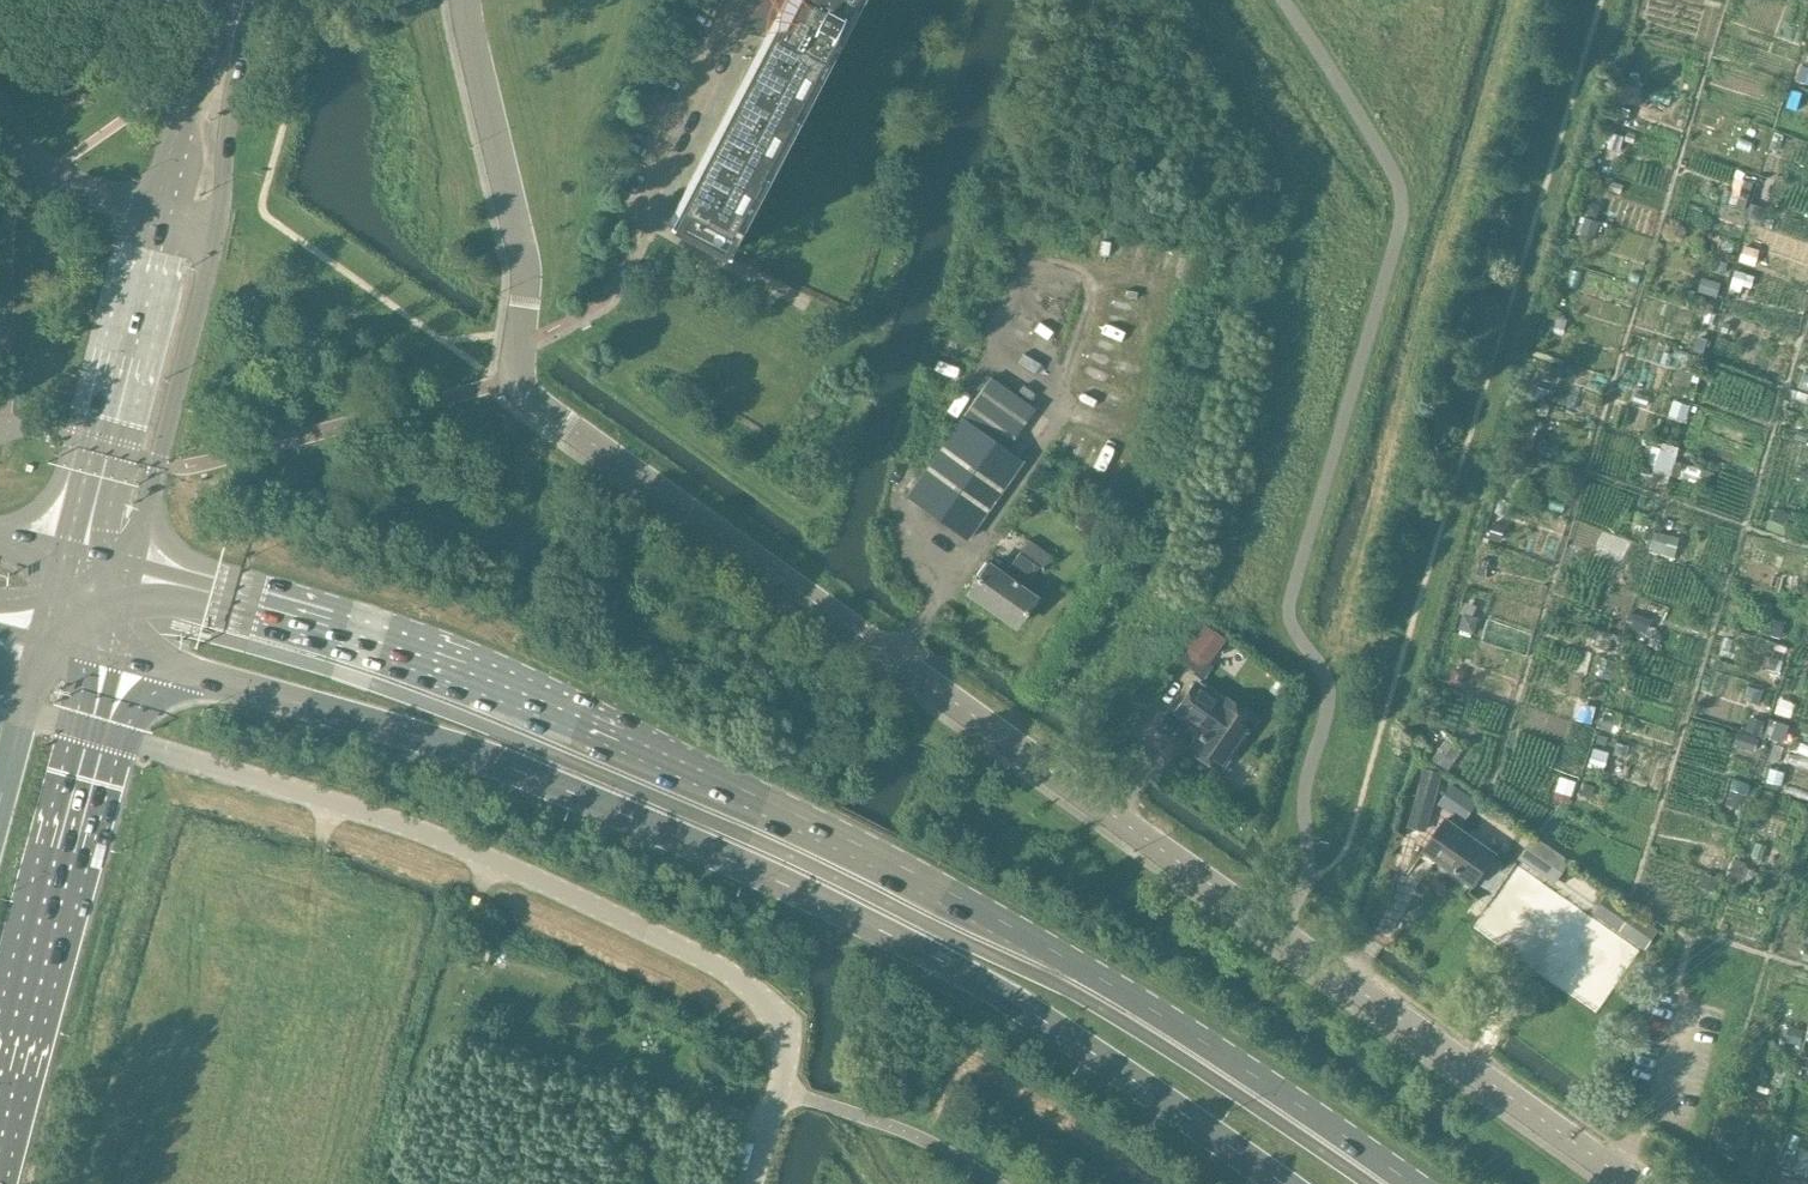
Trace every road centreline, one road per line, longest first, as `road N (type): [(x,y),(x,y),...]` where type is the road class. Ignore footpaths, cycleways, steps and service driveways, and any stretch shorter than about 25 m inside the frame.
road 1 (unclassified): [(1625,1183),(524,393),(521,253),(463,0)]
road 2 (secondary): [(1411,1183),(1054,952),(814,822),(397,646),(133,573)]
road 3 (secondary): [(114,654),(494,762),(785,882),(992,990),(1280,1183)]
road 4 (unclassified): [(751,1183),(784,1049),(774,1014),(748,991),(624,921),(426,834),(95,732)]
road 5 (tertiary): [(133,573),(215,220)]
road 6 (tertiary): [(159,207),(123,303),(63,554)]
road 7 (residential): [(632,213),(742,0)]
road 8 (motorway): [(0,1104),(54,890)]
road 9 (tertiary): [(236,26),(187,104),(159,207)]
road 10 (tertiary): [(215,220),(236,26)]
road 11 (secondary): [(54,890),(95,732)]

